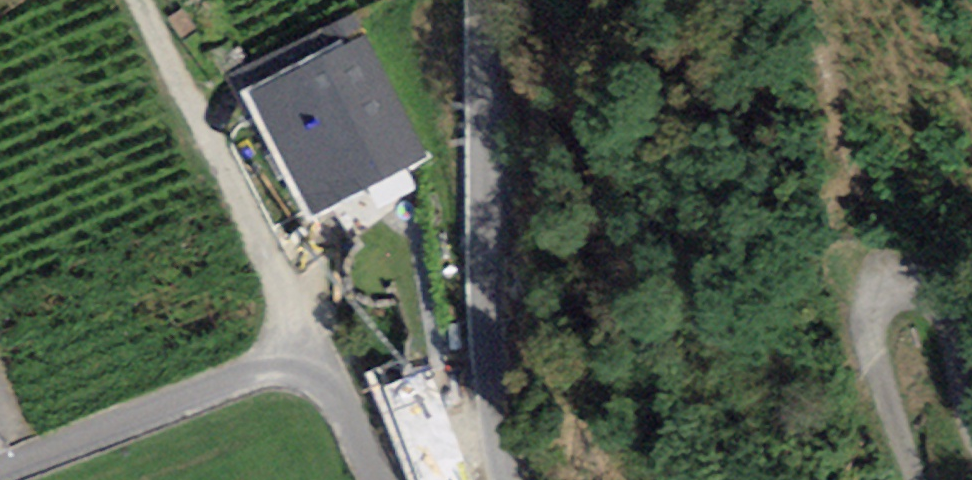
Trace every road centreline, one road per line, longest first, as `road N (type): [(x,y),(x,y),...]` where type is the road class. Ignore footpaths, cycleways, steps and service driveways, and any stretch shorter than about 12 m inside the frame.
road 1 (residential): [(474,0),(482,328),(512,479)]
road 2 (residential): [(381,479),(331,393),(308,376),(278,373),(217,388),(0,472)]
road 3 (residential): [(916,479),(871,342),(871,323),(886,297),(922,292),(940,304),(971,432)]

